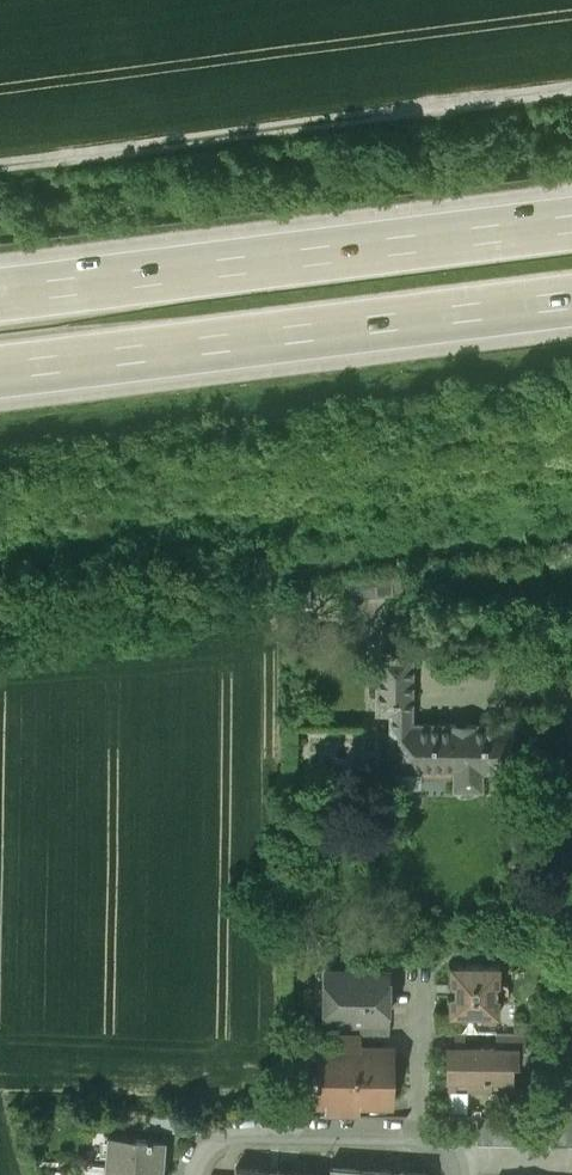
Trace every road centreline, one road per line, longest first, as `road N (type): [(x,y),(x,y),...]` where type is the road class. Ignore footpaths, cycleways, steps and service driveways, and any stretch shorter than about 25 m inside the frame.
road 1 (motorway): [(0,375),(571,298)]
road 2 (track): [(571,100),(0,170)]
road 3 (motorway): [(571,218),(0,288)]
road 4 (residential): [(458,1174),(451,1152),(420,1133),(236,1131),(203,1142),(192,1174)]

